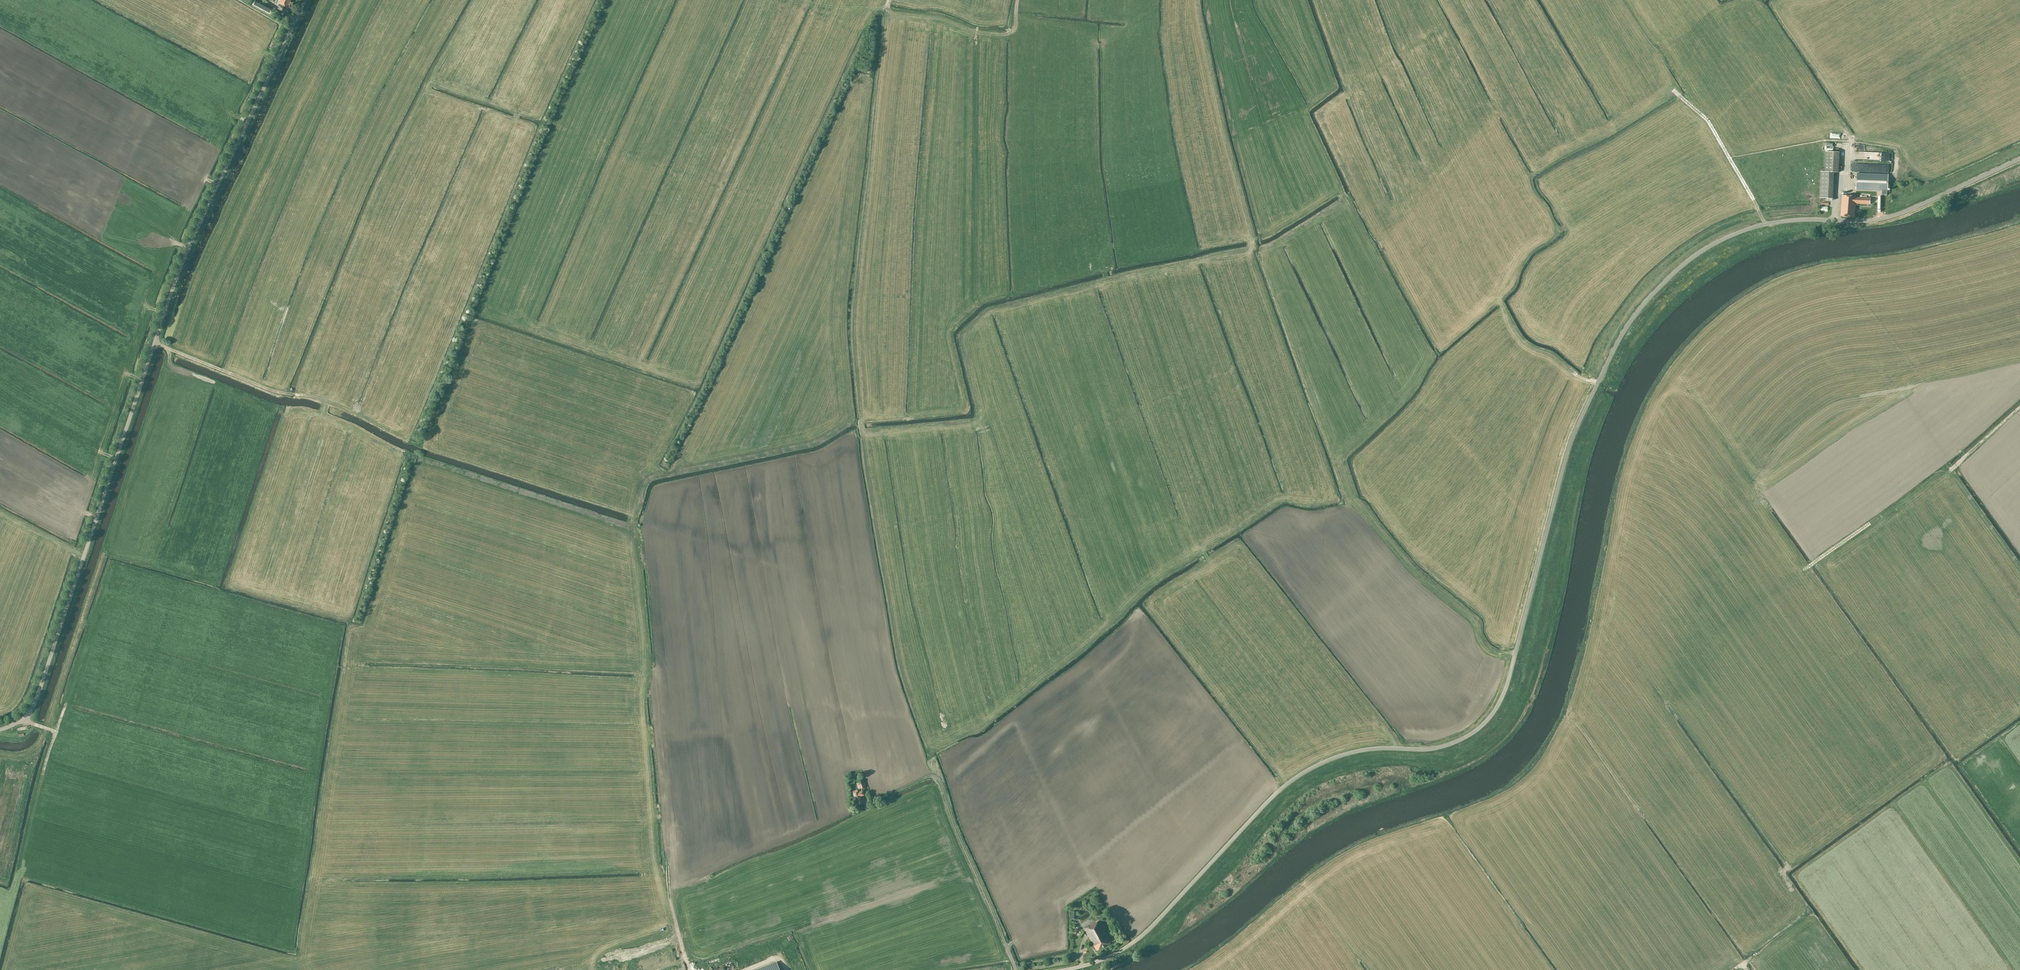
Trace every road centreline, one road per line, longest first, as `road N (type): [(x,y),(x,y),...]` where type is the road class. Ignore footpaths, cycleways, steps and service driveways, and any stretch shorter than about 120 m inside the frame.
road 1 (unclassified): [(1070,969),(1146,933),(1275,795),(1307,772),(1356,752),(1448,746),(1485,724),(1505,694),(1576,429),(1627,327),(1691,259),(1766,224),(1894,215),(2019,158)]
road 2 (unclassified): [(305,0),(183,262),(36,700),(0,730)]
road 3 (track): [(690,969),(668,892),(630,537),(646,480),(684,471)]
road 4 (track): [(154,343),(302,395)]

